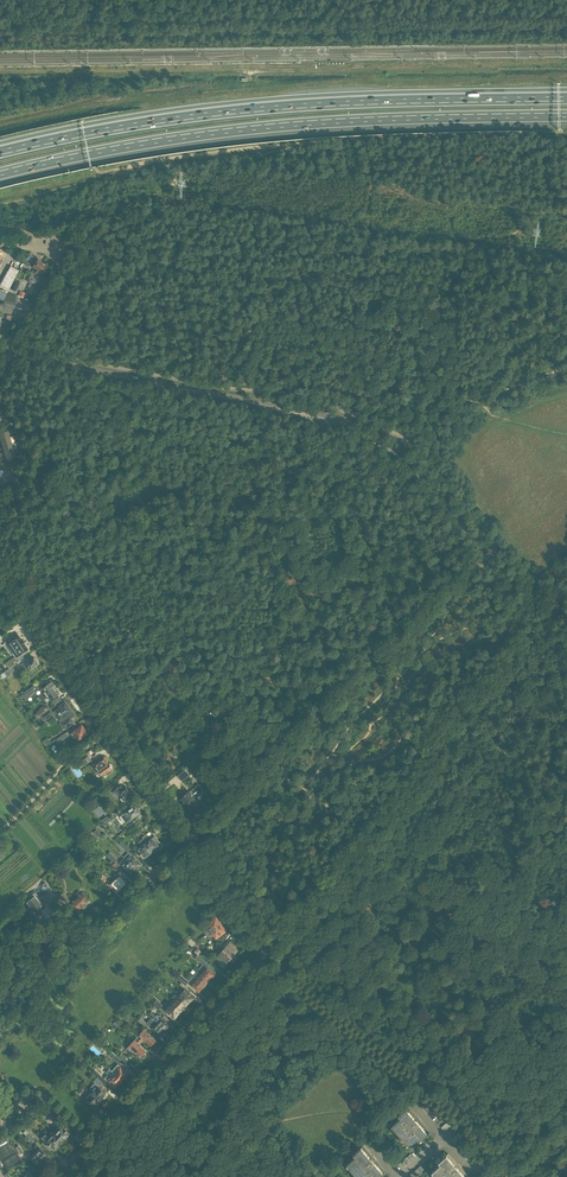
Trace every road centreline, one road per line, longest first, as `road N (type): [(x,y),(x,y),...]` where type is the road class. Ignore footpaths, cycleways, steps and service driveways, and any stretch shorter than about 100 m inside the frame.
road 1 (motorway): [(0,173),(132,143),(291,124),(566,115)]
road 2 (motorway): [(566,89),(295,96),(142,113),(0,142)]
road 3 (motorway): [(566,98),(208,114),(0,152)]
road 4 (track): [(538,30),(29,36),(0,0)]
road 5 (track): [(0,204),(185,155),(311,141),(539,134)]
road 6 (secondary): [(485,559),(420,473),(364,432),(6,354)]
road 7 (residential): [(57,1176),(262,955),(259,937),(190,838)]
road 8 (unclassified): [(190,838),(485,559)]
road 9 (residential): [(190,838),(0,568)]
road 10 (track): [(333,327),(370,243),(371,139)]
road 11 (track): [(566,956),(419,1084)]
road 12 (track): [(111,726),(0,832)]
road 13 (track): [(566,795),(449,730)]
road 14 (secondary): [(566,661),(485,559)]
road 15 (residential): [(102,926),(190,838)]

